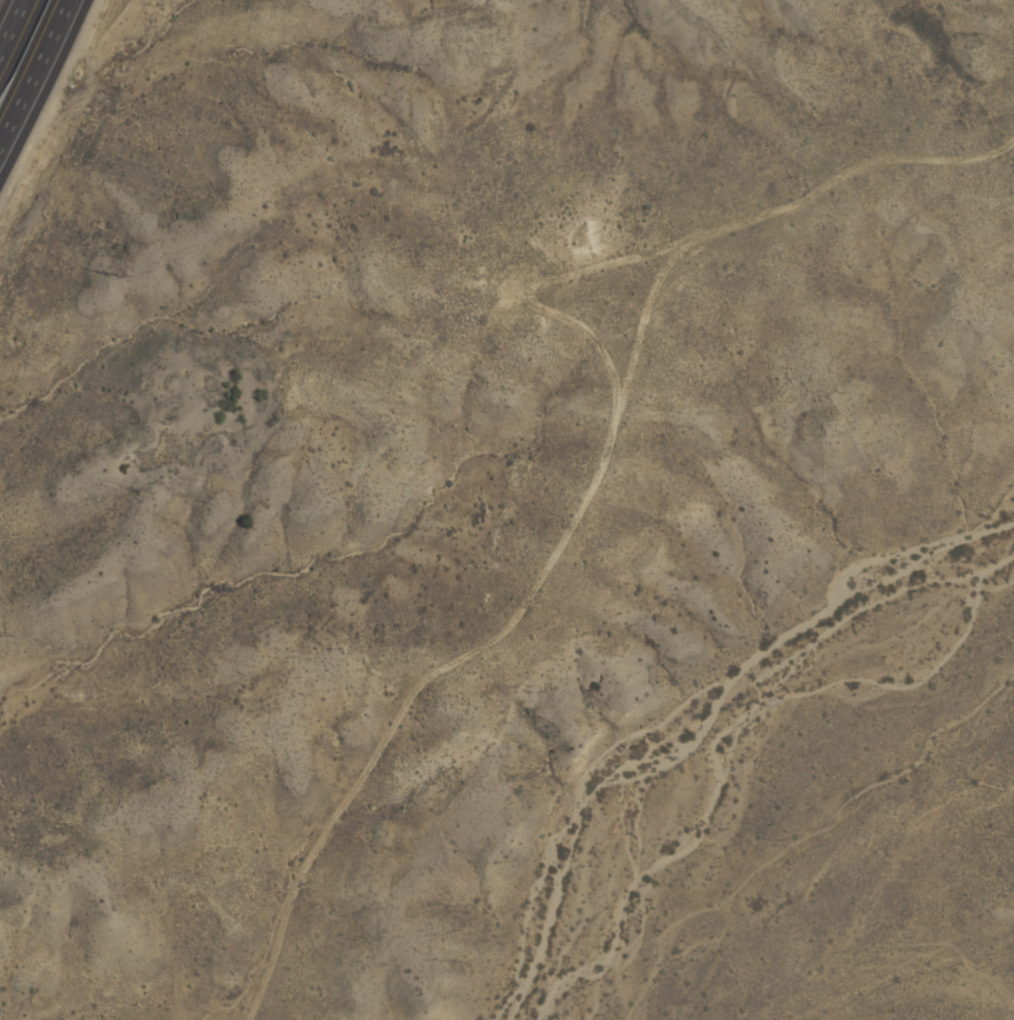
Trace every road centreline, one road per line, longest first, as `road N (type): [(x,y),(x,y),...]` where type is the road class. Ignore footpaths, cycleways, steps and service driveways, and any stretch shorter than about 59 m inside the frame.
road 1 (motorway): [(0,132),(62,0)]

